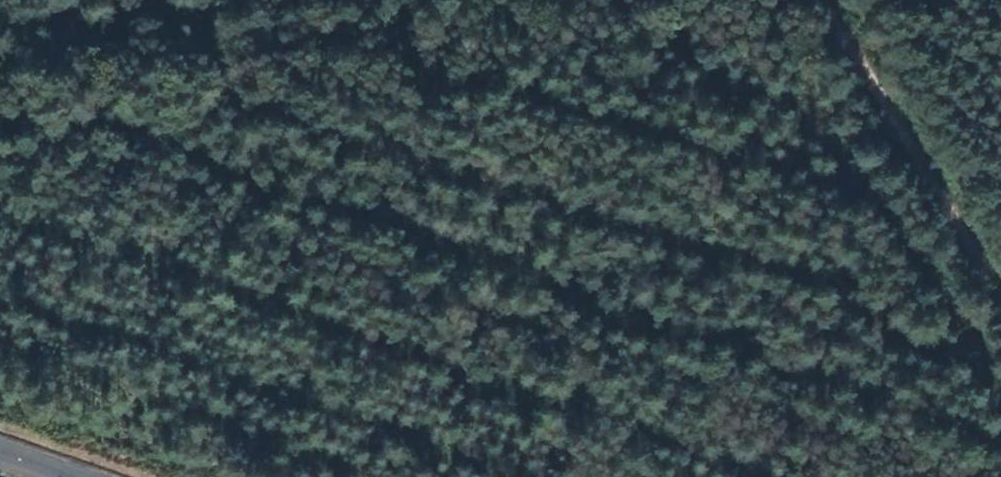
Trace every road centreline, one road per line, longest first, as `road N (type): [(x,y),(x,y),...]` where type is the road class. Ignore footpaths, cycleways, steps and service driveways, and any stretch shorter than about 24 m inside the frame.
road 1 (track): [(825,0),(1000,293)]

